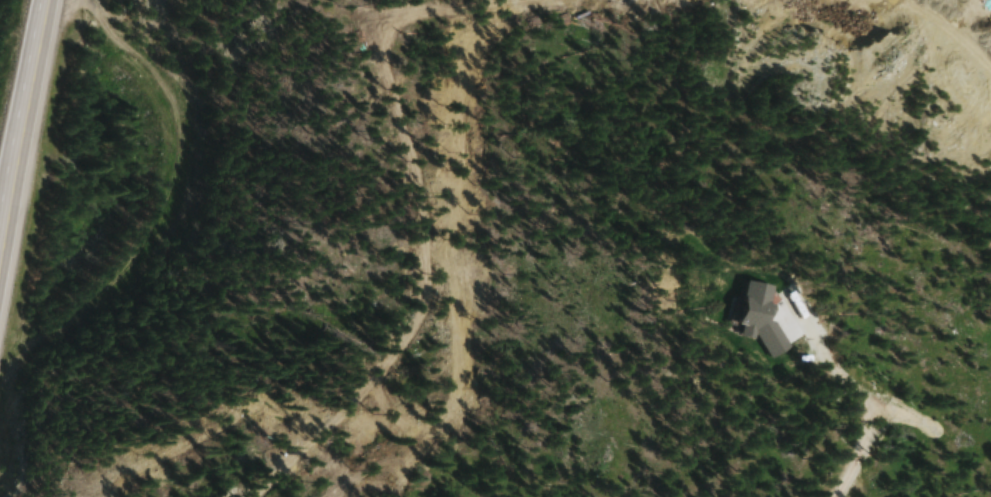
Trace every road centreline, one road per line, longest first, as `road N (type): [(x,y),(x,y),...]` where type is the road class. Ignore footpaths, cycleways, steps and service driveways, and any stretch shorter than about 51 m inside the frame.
road 1 (residential): [(326,496),(407,456),(455,414),(464,35),(528,0)]
road 2 (primary): [(0,301),(56,0)]
road 3 (residential): [(850,0),(914,20),(990,94)]

